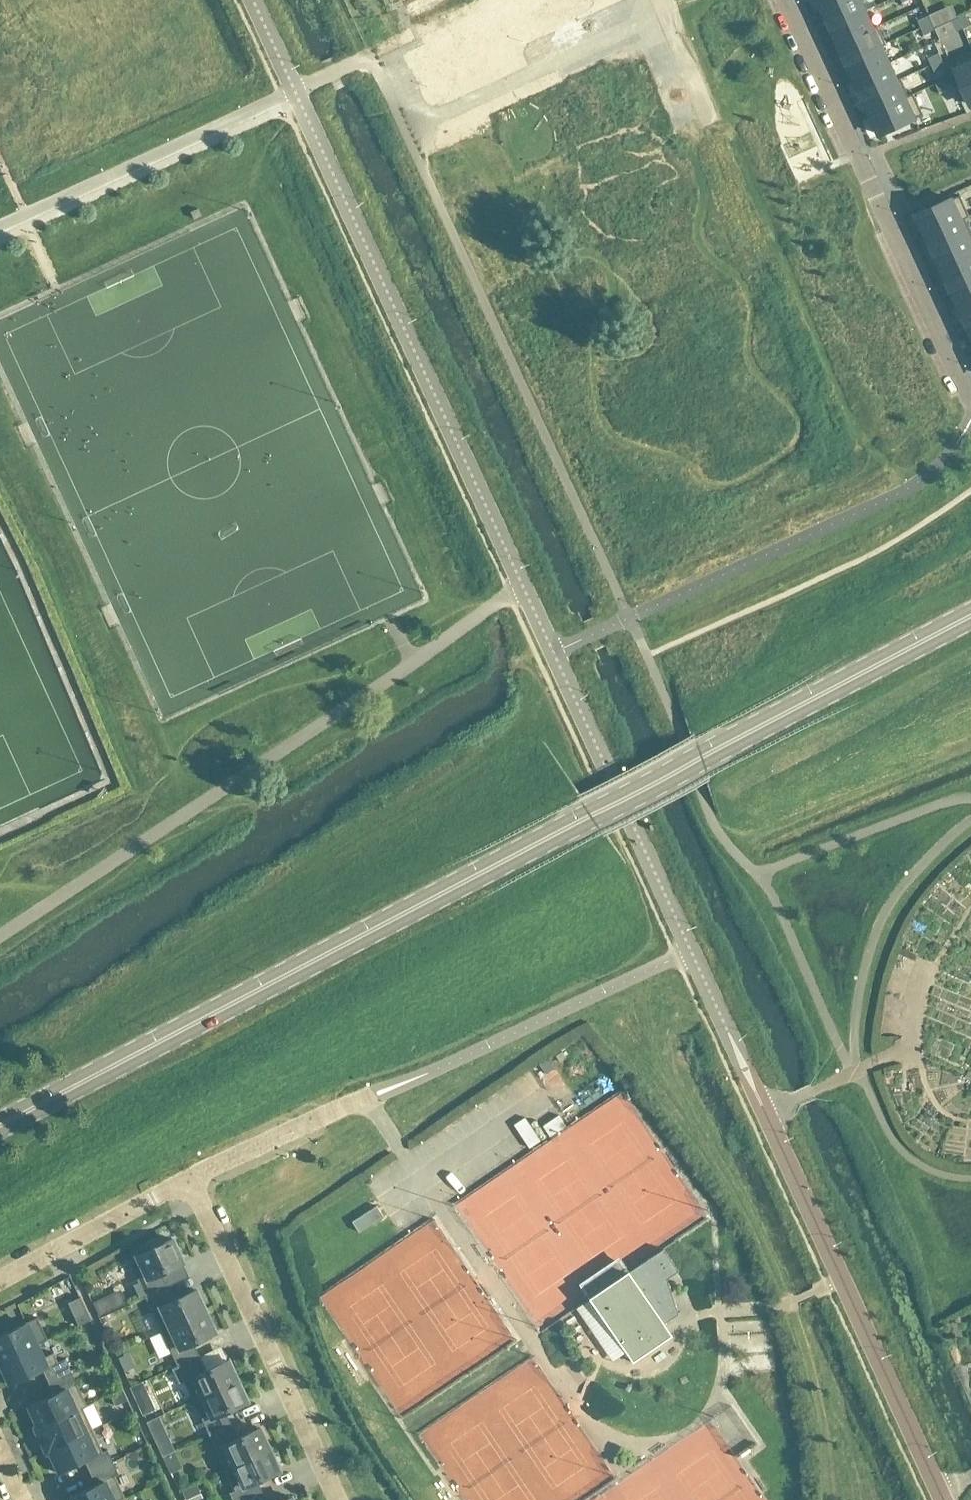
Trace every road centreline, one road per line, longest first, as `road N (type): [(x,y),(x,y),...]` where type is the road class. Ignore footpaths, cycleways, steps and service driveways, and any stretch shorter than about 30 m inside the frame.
road 1 (secondary): [(0,1127),(970,616)]
road 2 (residential): [(785,0),(970,399)]
road 3 (residential): [(941,1494),(765,1112)]
road 4 (residential): [(339,1499),(189,1179)]
road 5 (residential): [(670,8),(429,119),(402,60)]
road 6 (residential): [(189,1179),(0,1281)]
road 7 (residential): [(366,1098),(189,1179)]
road 8 (residential): [(402,60),(534,0)]

